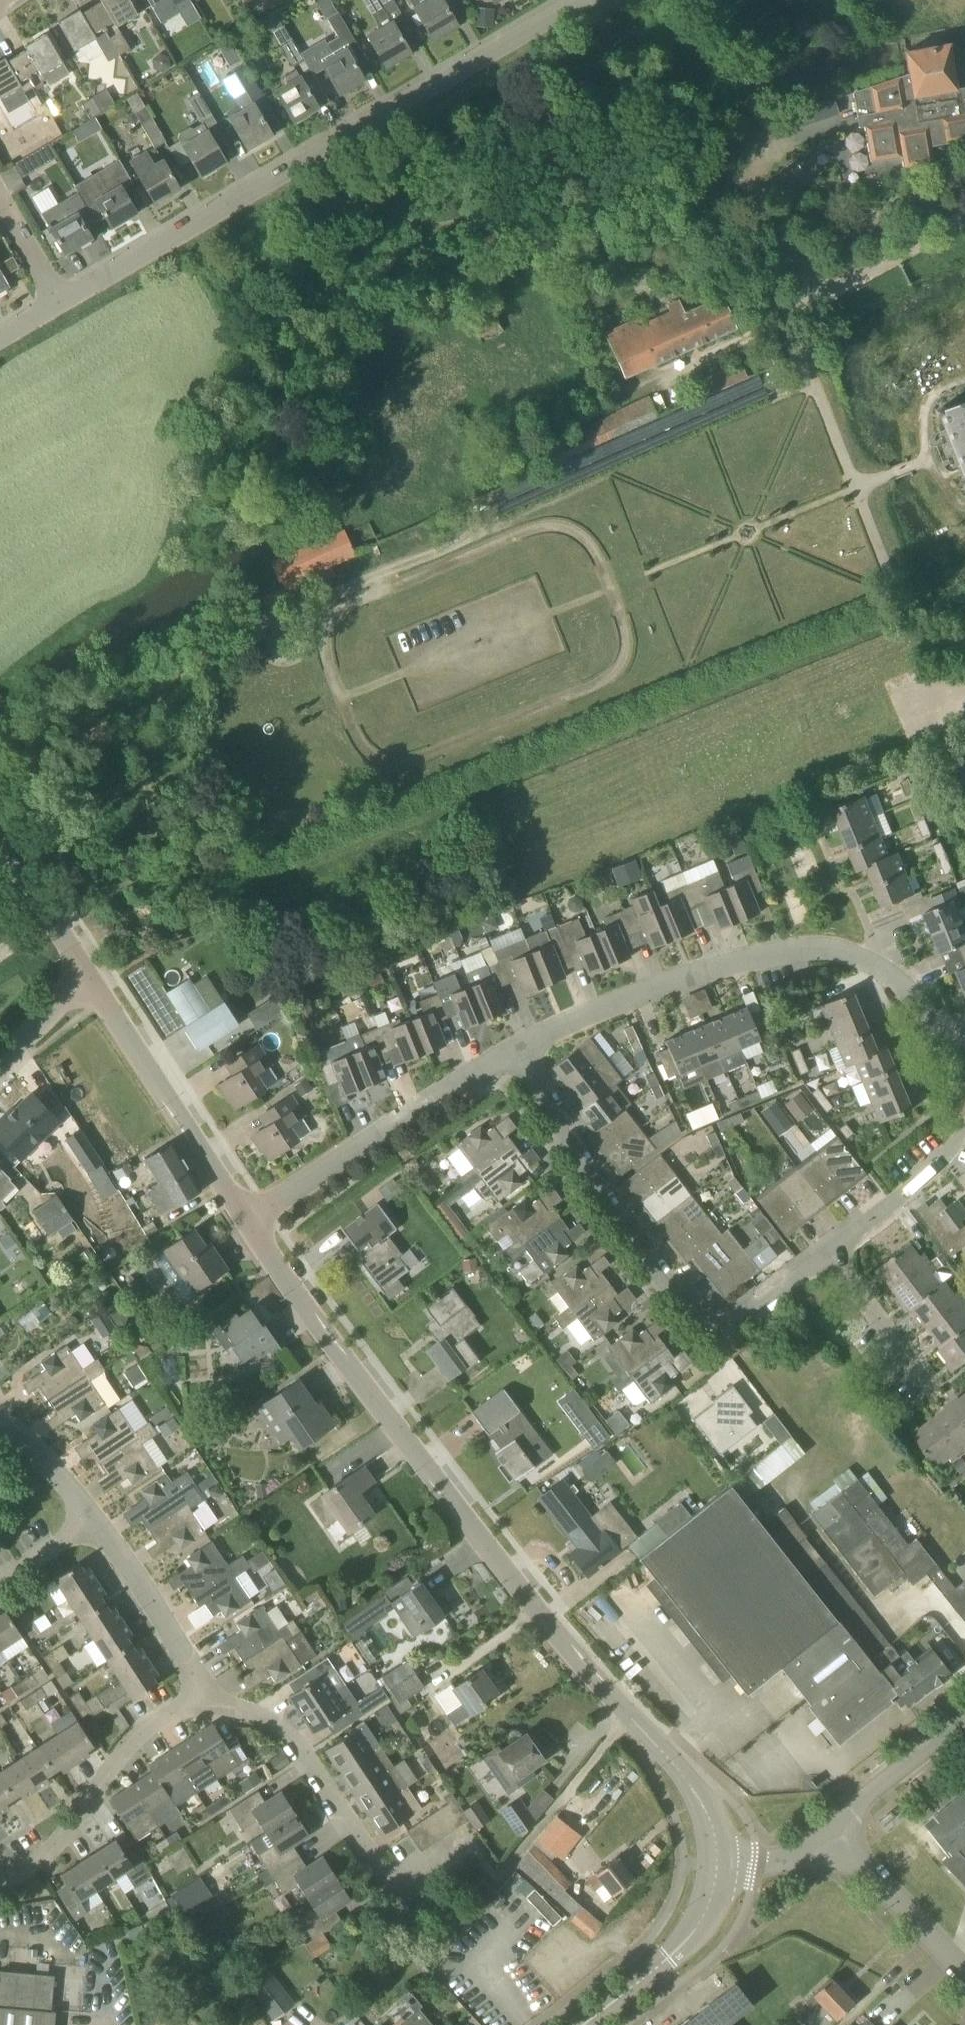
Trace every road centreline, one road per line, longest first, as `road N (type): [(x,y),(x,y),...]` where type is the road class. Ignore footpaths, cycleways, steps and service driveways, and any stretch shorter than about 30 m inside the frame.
road 1 (tertiary): [(717,1863),(704,1805),(684,1776),(422,1462),(250,1217)]
road 2 (residential): [(518,1048),(592,1187),(670,1298),(697,1314),(724,1318),(754,1309),(930,1175),(964,1127)]
road 3 (residential): [(60,302),(578,0)]
road 4 (residential): [(518,1048),(677,979),(827,949),(902,983),(964,1057)]
road 5 (residential): [(435,1957),(292,1738),(267,1718),(212,1701)]
road 6 (residential): [(250,1217),(518,1048)]
road 7 (tertiary): [(250,1217),(85,975)]
road 8 (residential): [(212,1701),(169,1712),(137,1735),(60,1844),(0,1881)]
road 9 (residential): [(212,1701),(93,1523)]
road 10 (tertiary): [(590,2024),(706,1919),(717,1863)]
road 11 (residential): [(964,1972),(834,1828)]
road 12 (residential): [(834,1828),(964,1719)]
road 13 (tertiary): [(85,975),(0,835)]
road 14 (residential): [(93,1523),(34,1442),(0,1427)]
road 15 (residential): [(717,1863),(792,1860),(834,1828)]
road 16 (residential): [(0,1070),(85,975)]

